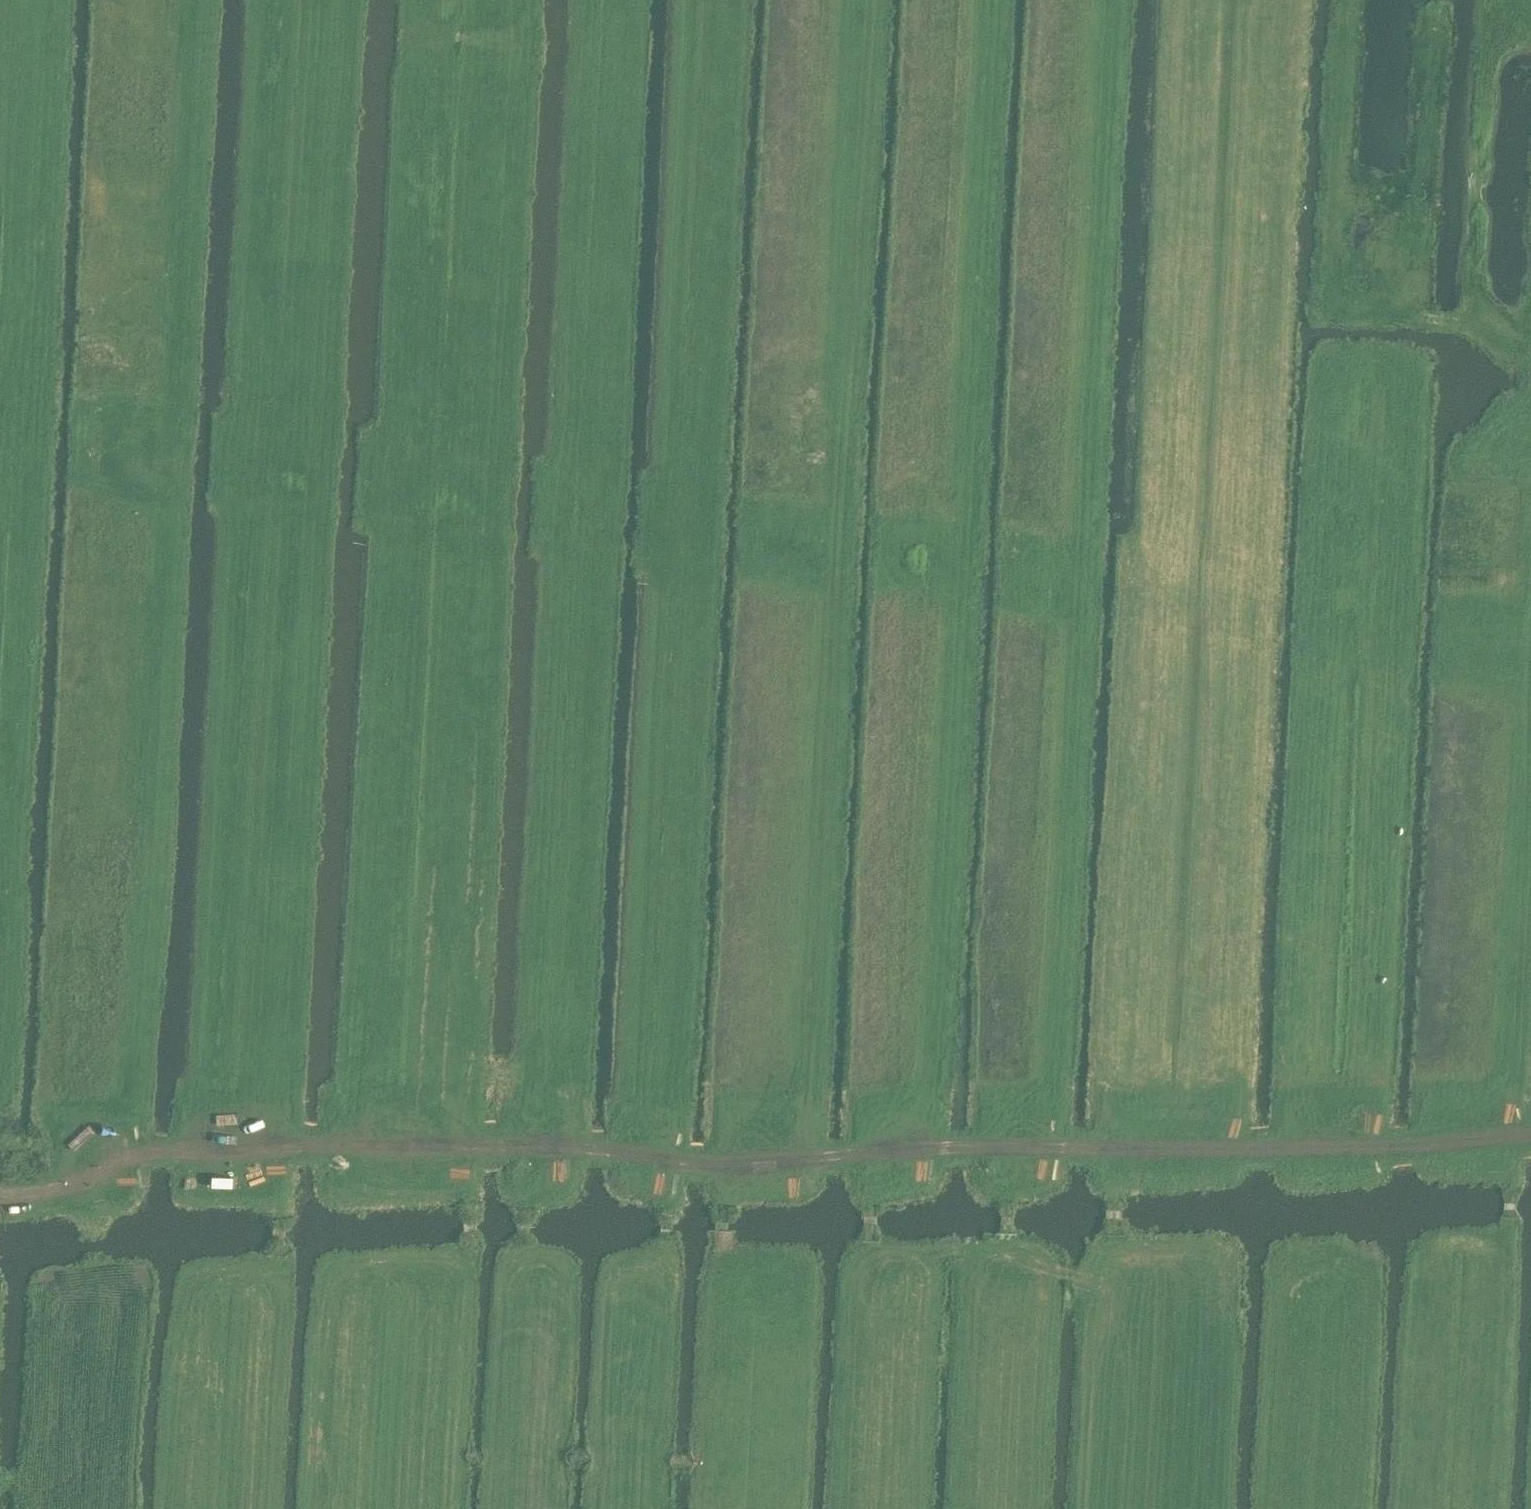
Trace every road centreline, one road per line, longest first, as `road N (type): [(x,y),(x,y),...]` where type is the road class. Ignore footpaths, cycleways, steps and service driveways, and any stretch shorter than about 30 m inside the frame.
road 1 (track): [(1082,1508),(1090,1387),(1107,1297),(1080,1278),(967,1250),(884,1271),(871,1256),(887,932)]

